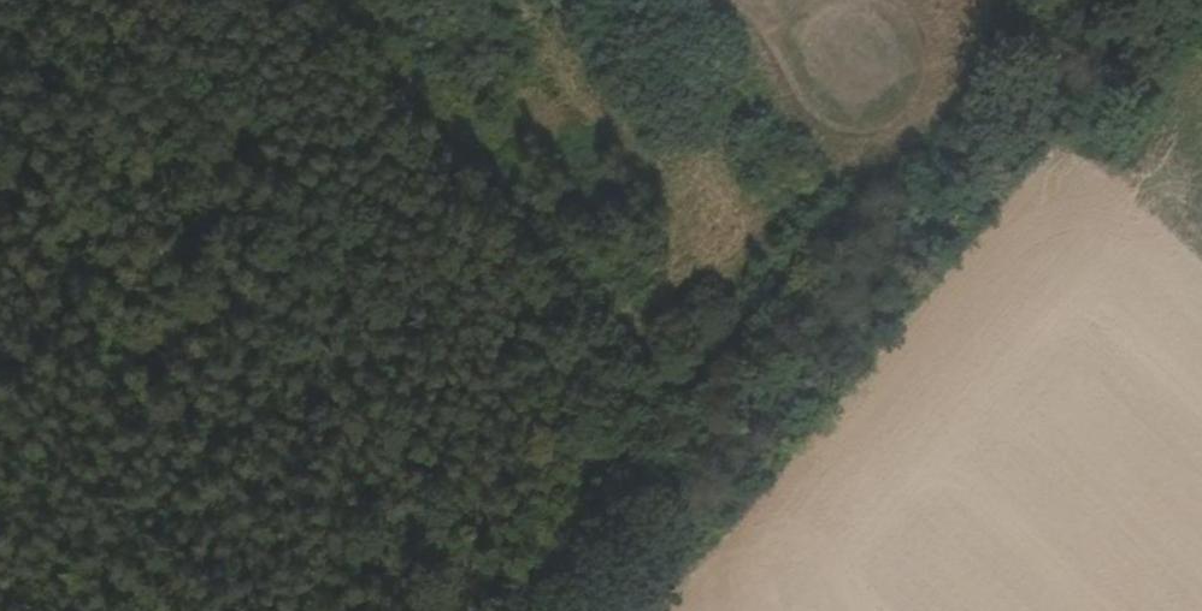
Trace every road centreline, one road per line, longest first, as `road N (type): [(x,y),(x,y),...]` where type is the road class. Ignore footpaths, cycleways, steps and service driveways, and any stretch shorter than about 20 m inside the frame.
road 1 (track): [(609,610),(1118,0)]

